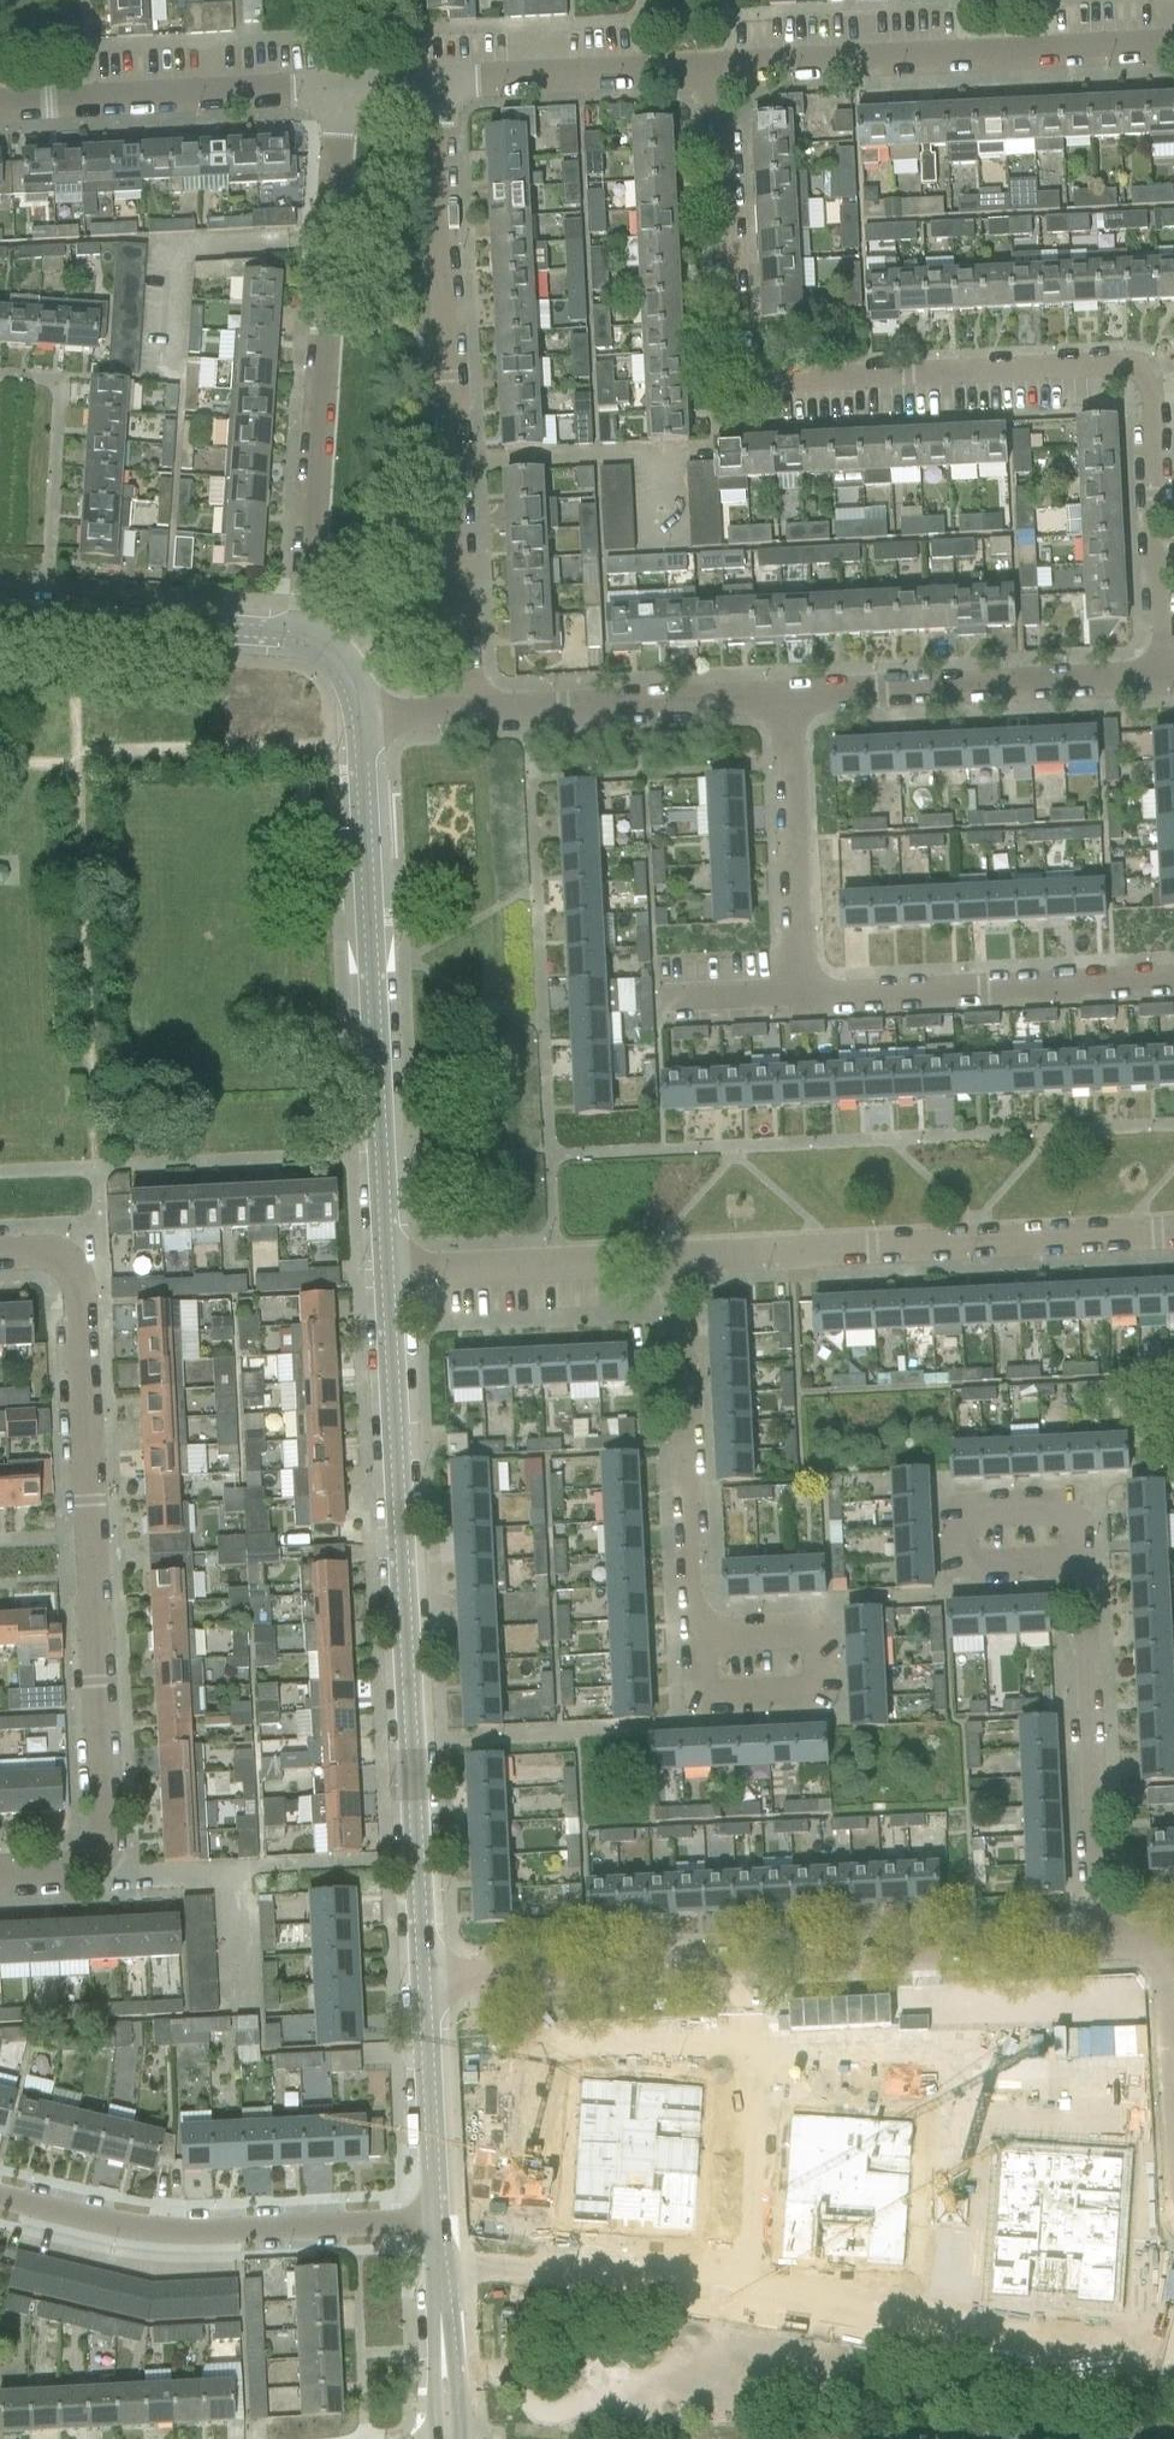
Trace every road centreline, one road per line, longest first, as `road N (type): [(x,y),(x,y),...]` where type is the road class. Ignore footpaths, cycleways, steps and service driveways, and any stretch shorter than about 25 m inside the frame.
road 1 (residential): [(1167,680),(1143,371),(1127,365),(766,381),(749,366),(735,323),(721,69)]
road 2 (residential): [(0,1878),(79,1875),(97,1861),(102,1838),(74,1290),(65,1263),(36,1251),(0,1252)]
road 3 (tertiary): [(422,1983),(388,1275)]
road 4 (residential): [(466,715),(434,85)]
road 5 (unclassified): [(1048,2360),(435,2259)]
road 6 (tertiary): [(388,1275),(363,717)]
road 7 (residential): [(305,635),(341,90)]
road 8 (residential): [(680,1258),(1173,1237)]
road 9 (residential): [(721,69),(1173,44)]
road 10 (residential): [(433,2227),(131,2235),(0,2202)]
road 11 (residential): [(1101,1947),(1083,1563)]
road 12 (residential): [(790,701),(1167,680)]
road 13 (residential): [(695,1630),(680,1258)]
road 14 (residential): [(802,994),(1173,980)]
road 15 (residential): [(746,1967),(1101,1947)]
road 16 (residential): [(0,108),(341,90)]
road 17 (residential): [(422,1983),(746,1967)]
road 18 (residential): [(466,715),(790,701)]
road 19 (residential): [(695,1630),(818,1629),(820,1695),(698,1699)]
road 20 (tertiary): [(0,617),(305,635)]
road 21 (residential): [(802,994),(790,701)]
road 22 (residential): [(388,1275),(680,1258)]
road 23 (residential): [(434,85),(721,69)]
road 24 (tertiary): [(433,2227),(422,1983)]
road 25 (residential): [(1083,1563),(1080,1508),(960,1513),(963,1567)]
road 26 (tertiary): [(449,2438),(435,2259)]
road 27 (residential): [(663,1000),(802,994)]
road 28 (unclassified): [(751,2105),(746,1967)]
road 29 (residential): [(963,1567),(1083,1563)]

